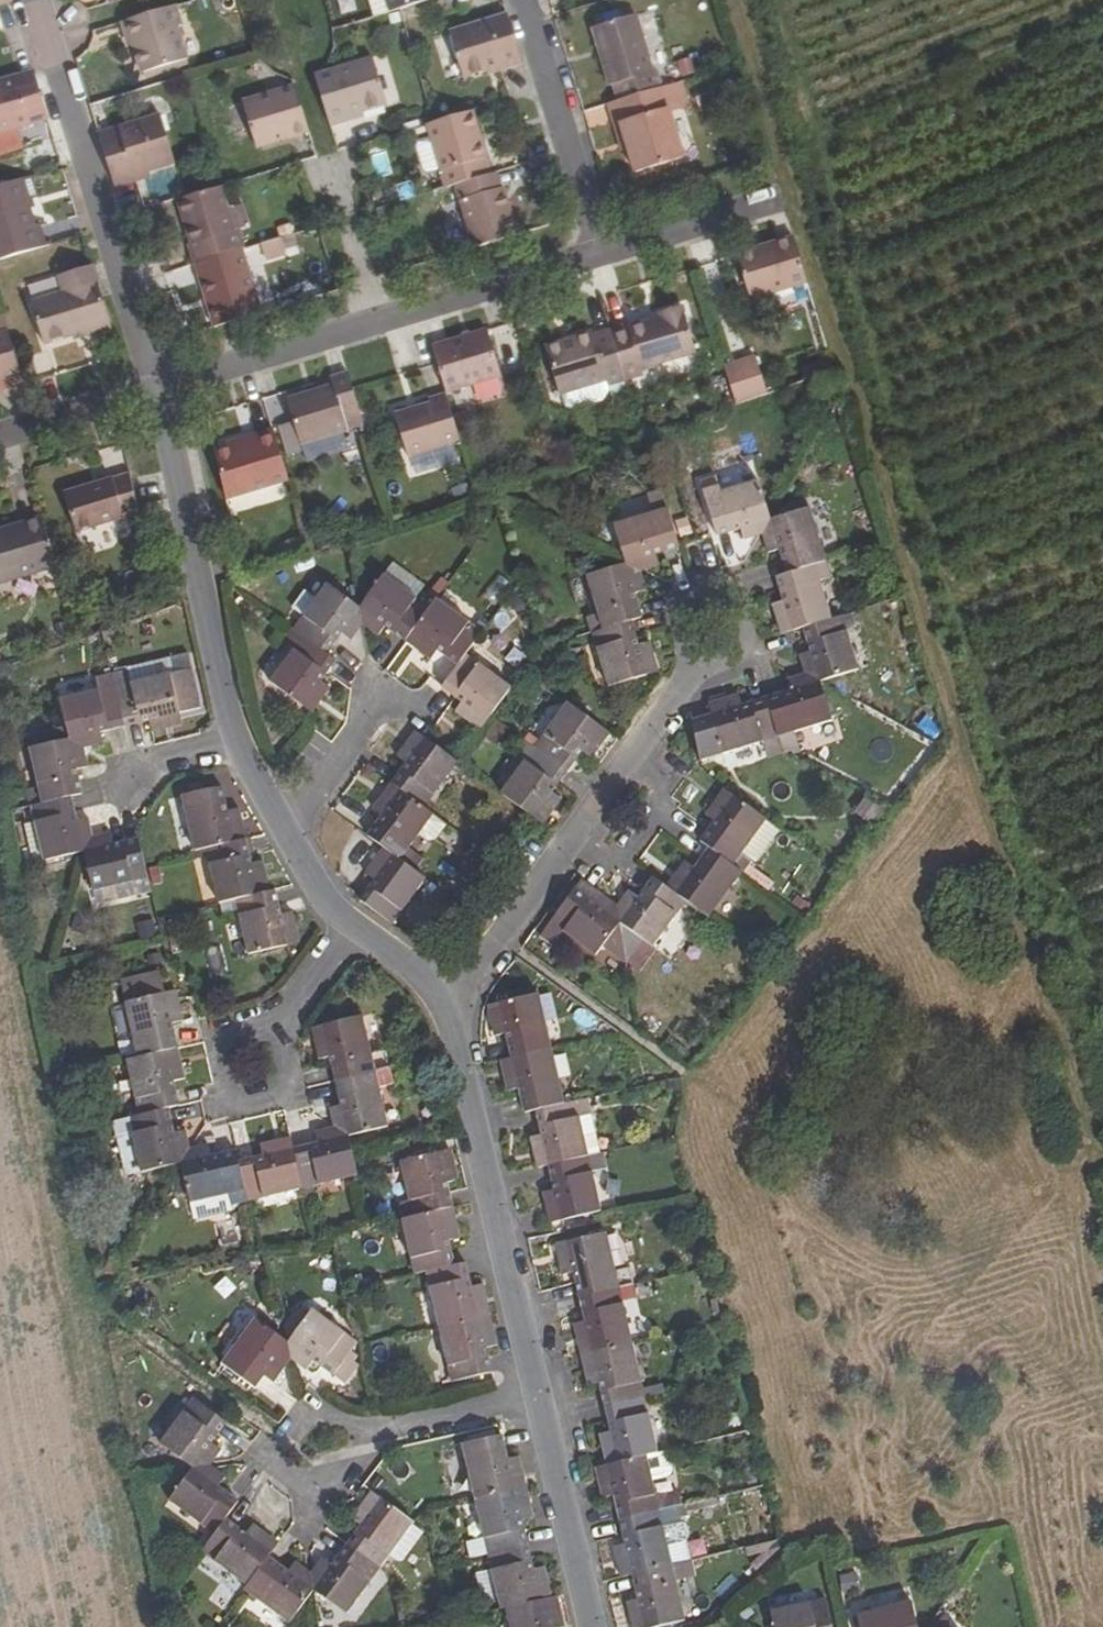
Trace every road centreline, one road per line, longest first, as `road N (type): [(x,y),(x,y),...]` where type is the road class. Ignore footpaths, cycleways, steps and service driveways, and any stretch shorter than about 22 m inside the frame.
road 1 (residential): [(711,632),(449,1012)]
road 2 (residential): [(34,0),(154,391)]
road 3 (residential): [(449,1012),(535,1391)]
road 4 (residential): [(154,391),(235,737)]
road 5 (residential): [(603,253),(525,0)]
road 6 (residential): [(535,1391),(592,1626)]
road 7 (residential): [(379,322),(154,391)]
road 8 (residential): [(603,253),(379,322)]
road 9 (residential): [(250,1065),(349,923)]
road 10 (residential): [(367,1430),(535,1391)]
road 11 (residential): [(381,697),(286,834)]
road 12 (residential): [(761,205),(603,253)]
road 13 (residential): [(154,391),(0,437)]
road 14 (residential): [(335,176),(379,322)]
road 15 (residential): [(114,791),(143,763),(235,737)]
road 16 (residential): [(349,923),(412,965),(449,1012)]

